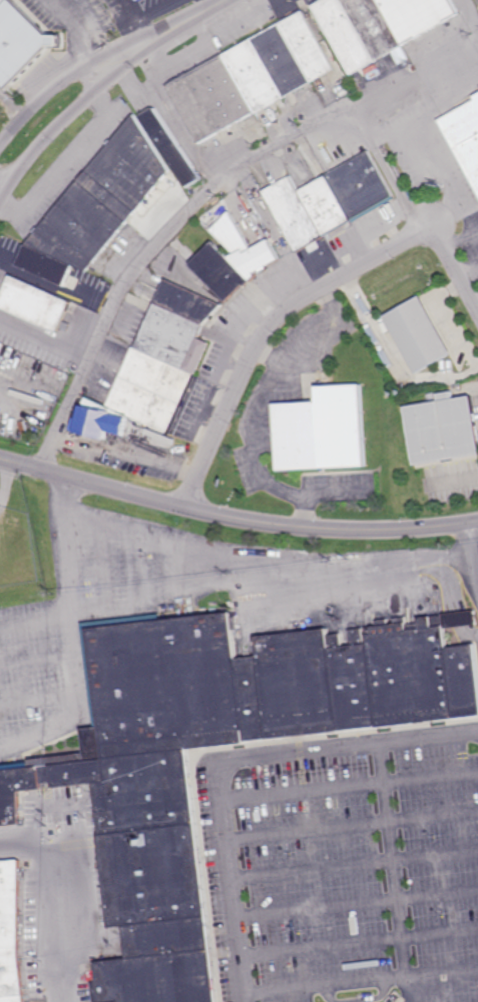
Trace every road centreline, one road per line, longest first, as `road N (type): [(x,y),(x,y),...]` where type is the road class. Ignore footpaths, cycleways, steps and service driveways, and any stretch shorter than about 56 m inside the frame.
road 1 (residential): [(43,472),(135,275),(205,198),(283,143),(359,113),(431,228)]
road 2 (residential): [(0,460),(295,528),(474,524)]
road 3 (residential): [(186,509),(248,364),(273,326),(304,299),(431,228)]
road 4 (residential): [(0,211),(42,146),(92,92),(94,70)]
road 5 (residential): [(94,70),(229,0)]
road 6 (residential): [(94,70),(62,82),(0,152)]

